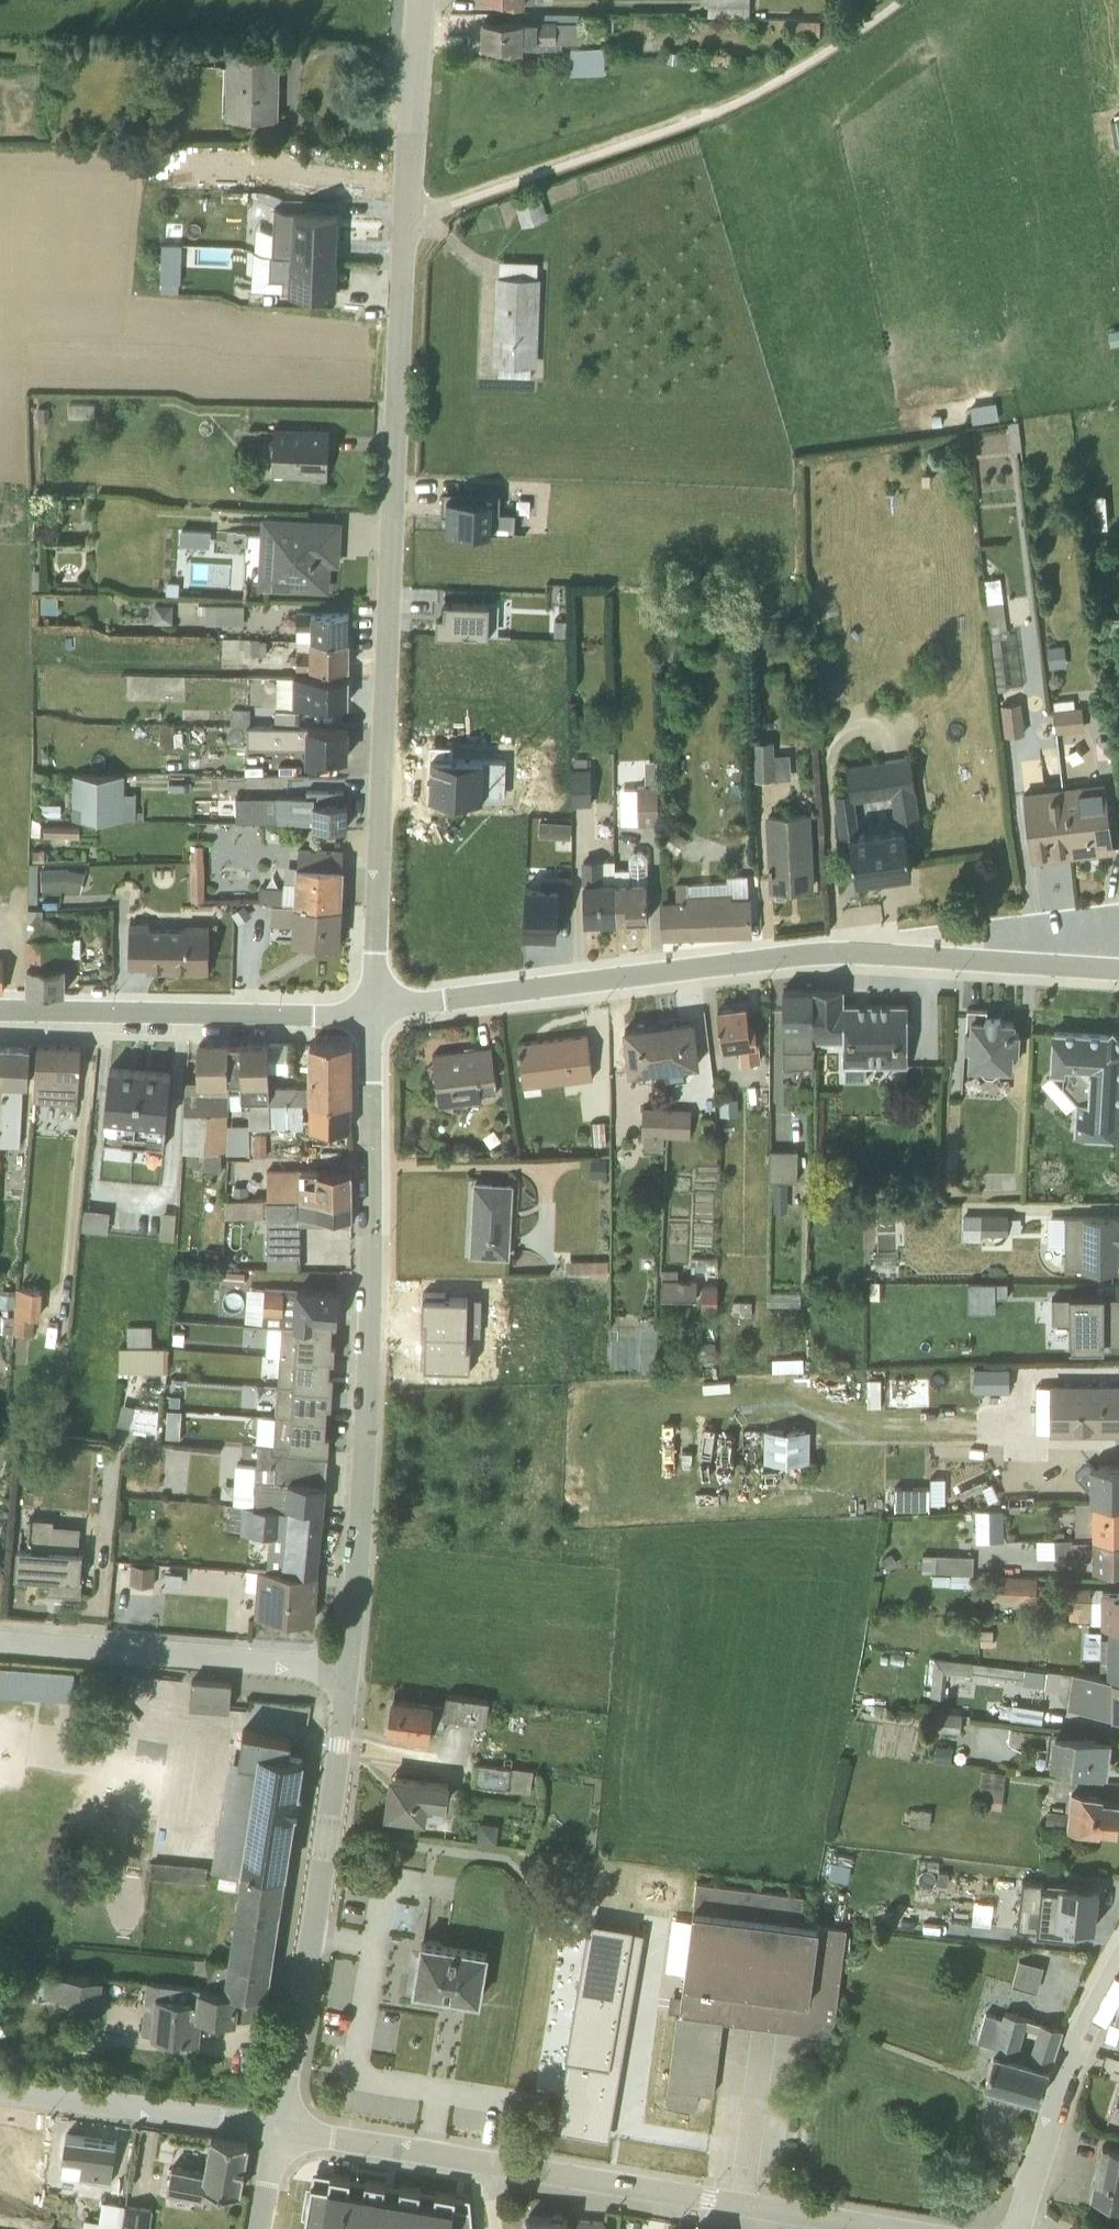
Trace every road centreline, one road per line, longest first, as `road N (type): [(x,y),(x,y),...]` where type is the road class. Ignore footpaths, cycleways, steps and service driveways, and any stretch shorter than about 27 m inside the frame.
road 1 (residential): [(372,1005),(418,0)]
road 2 (residential): [(1118,957),(822,943),(372,1005)]
road 3 (residential): [(348,1655),(372,1005)]
road 4 (residential): [(491,2155),(972,2228)]
road 5 (residential): [(281,2114),(348,1655)]
road 6 (residential): [(372,1005),(0,1001)]
road 7 (residential): [(348,1655),(0,1629)]
road 8 (residential): [(1118,1946),(1078,2015),(1012,2228)]
road 9 (residential): [(0,2076),(281,2114)]
road 10 (residential): [(281,2114),(491,2155)]

